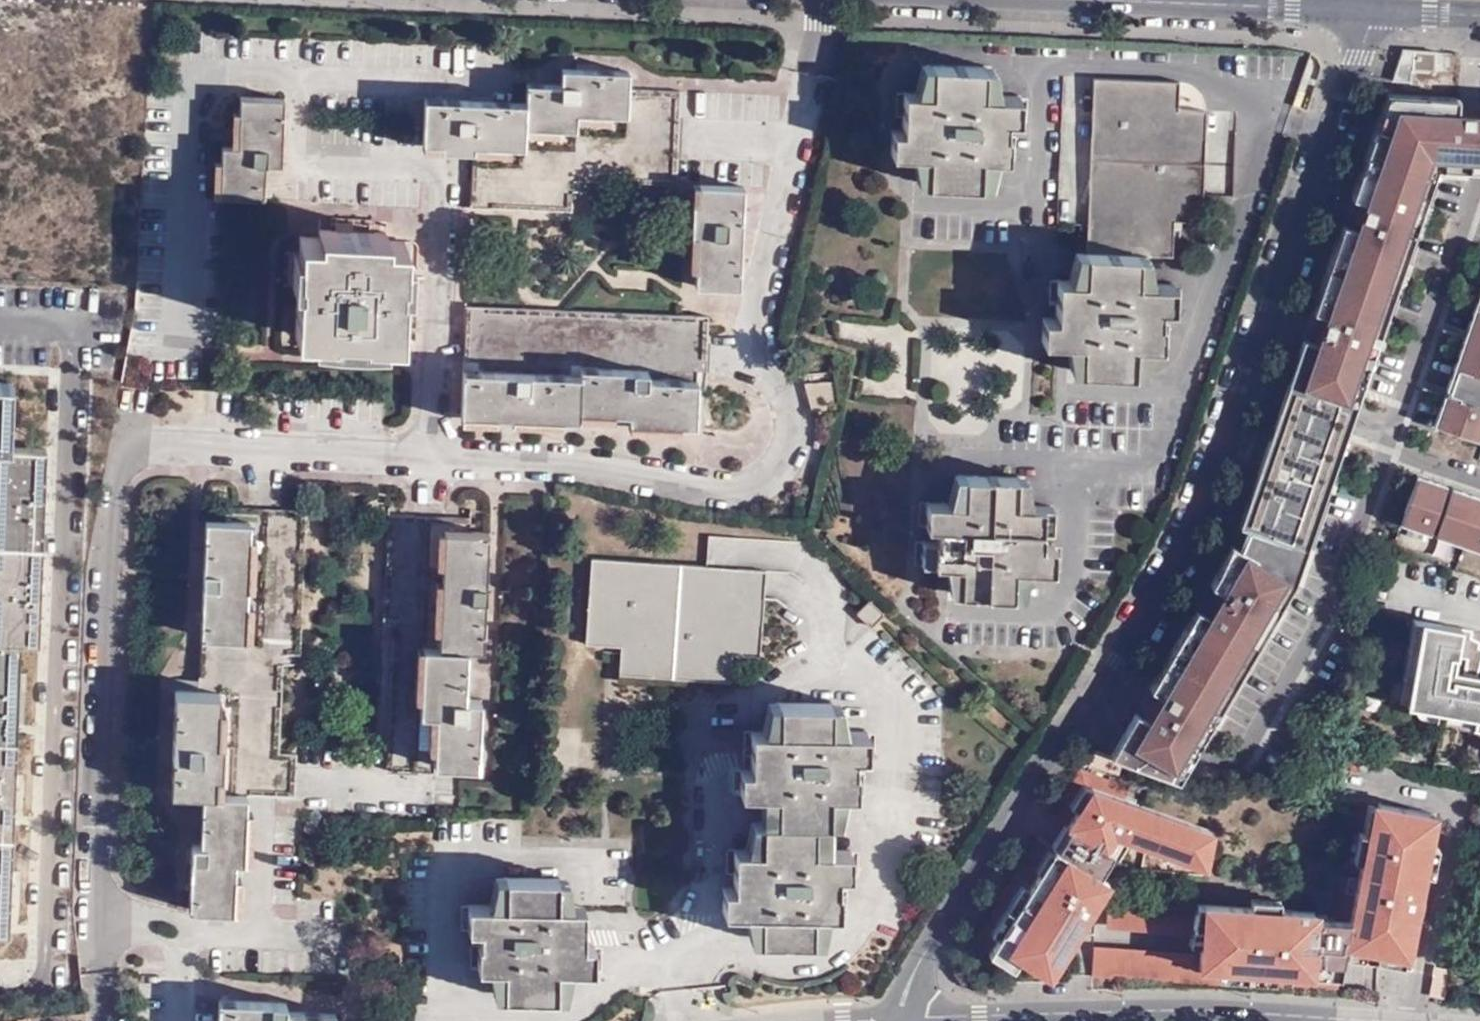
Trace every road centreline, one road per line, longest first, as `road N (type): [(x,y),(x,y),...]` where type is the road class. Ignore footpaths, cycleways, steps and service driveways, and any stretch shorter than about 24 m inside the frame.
road 1 (residential): [(900,1016),(922,960),(1200,510),(1369,28),(1368,11)]
road 2 (residential): [(900,1016),(1134,1009),(1354,1020)]
road 3 (tertiary): [(1074,0),(1368,11)]

